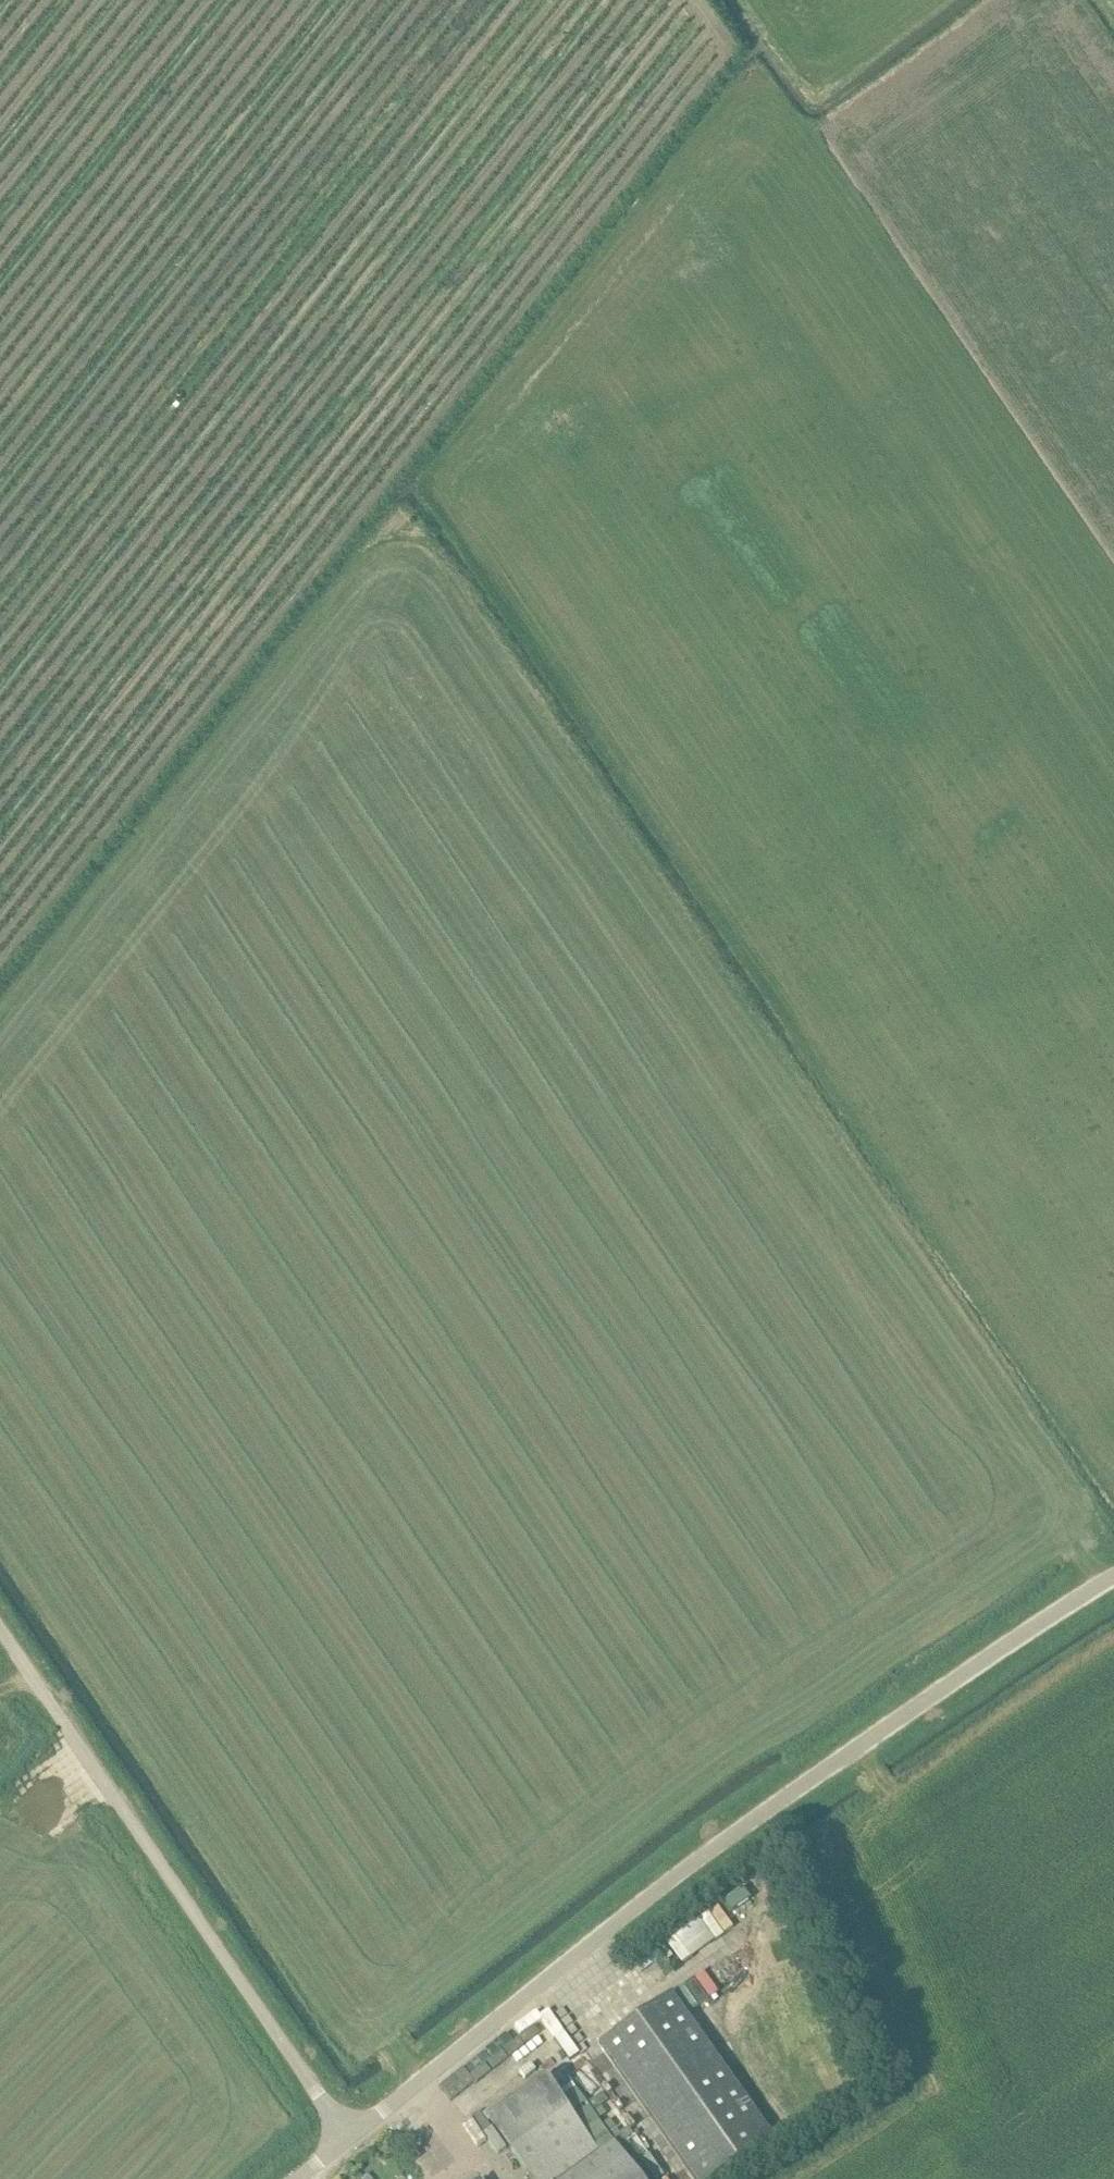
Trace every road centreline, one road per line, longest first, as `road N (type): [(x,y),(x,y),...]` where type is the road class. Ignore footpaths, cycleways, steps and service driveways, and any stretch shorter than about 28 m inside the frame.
road 1 (unclassified): [(348,2138),(608,1928),(904,1712),(1113,1576)]
road 2 (unclassified): [(348,2138),(0,1638)]

